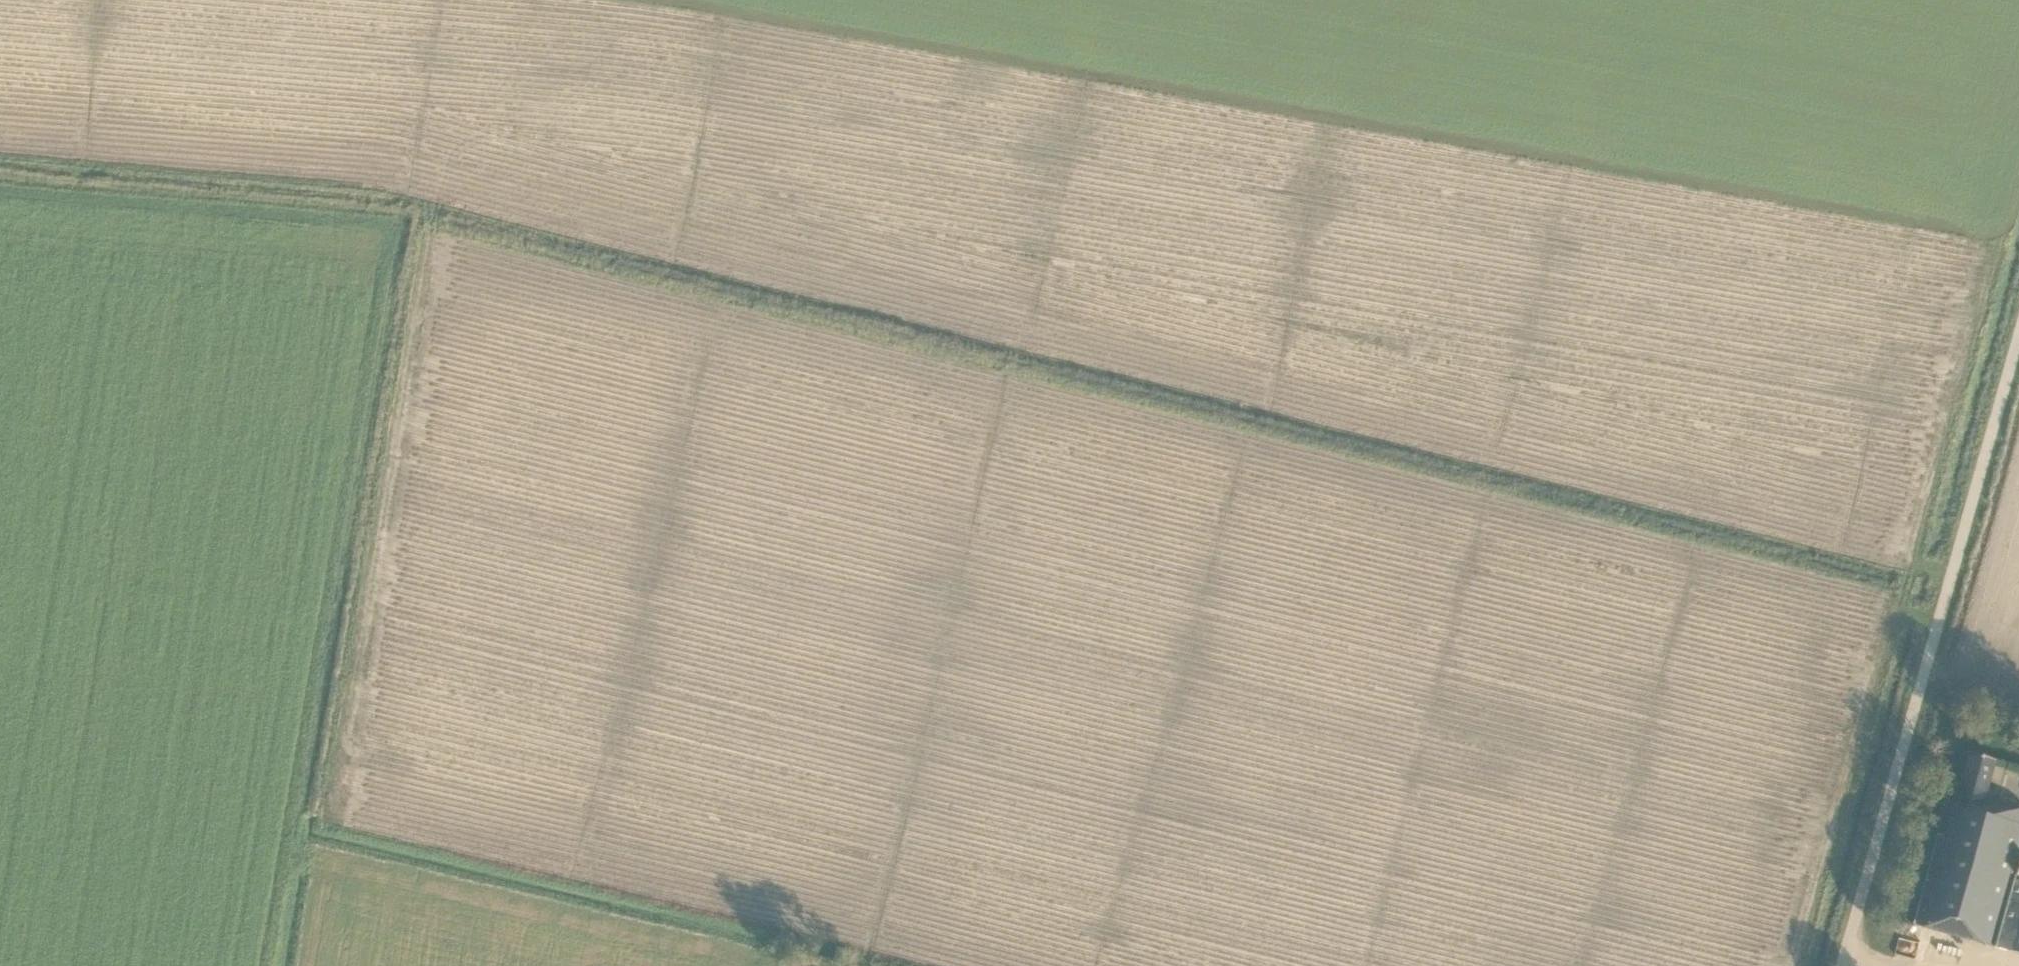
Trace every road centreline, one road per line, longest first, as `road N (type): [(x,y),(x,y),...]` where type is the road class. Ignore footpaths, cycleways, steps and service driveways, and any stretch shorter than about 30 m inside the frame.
road 1 (unclassified): [(1840,965),(2018,332)]

